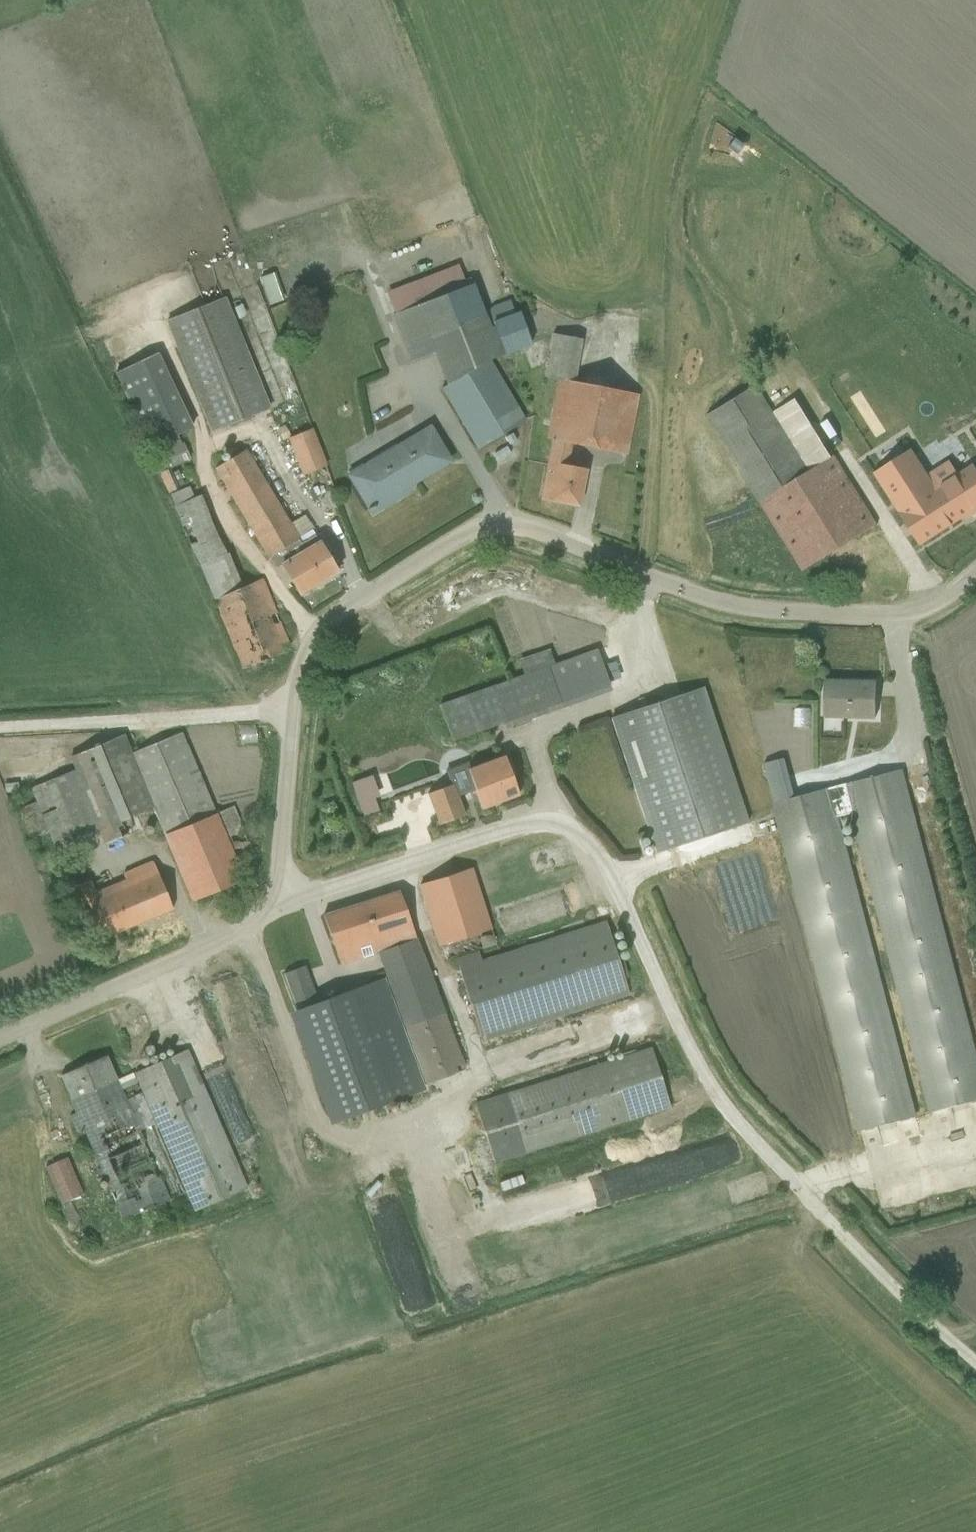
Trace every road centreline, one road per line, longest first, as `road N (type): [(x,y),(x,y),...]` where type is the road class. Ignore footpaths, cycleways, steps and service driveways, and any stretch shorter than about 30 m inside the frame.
road 1 (unclassified): [(0,1037),(250,924),(274,882),(291,707),(310,641),(324,622),(473,533),(511,528),(675,592),(770,612),(922,611),(975,577)]
road 2 (track): [(274,882),(311,893),(539,822),(579,830),(619,893),(718,1102),(819,1212),(975,1353)]
road 3 (track): [(0,722),(201,720),(291,707)]

